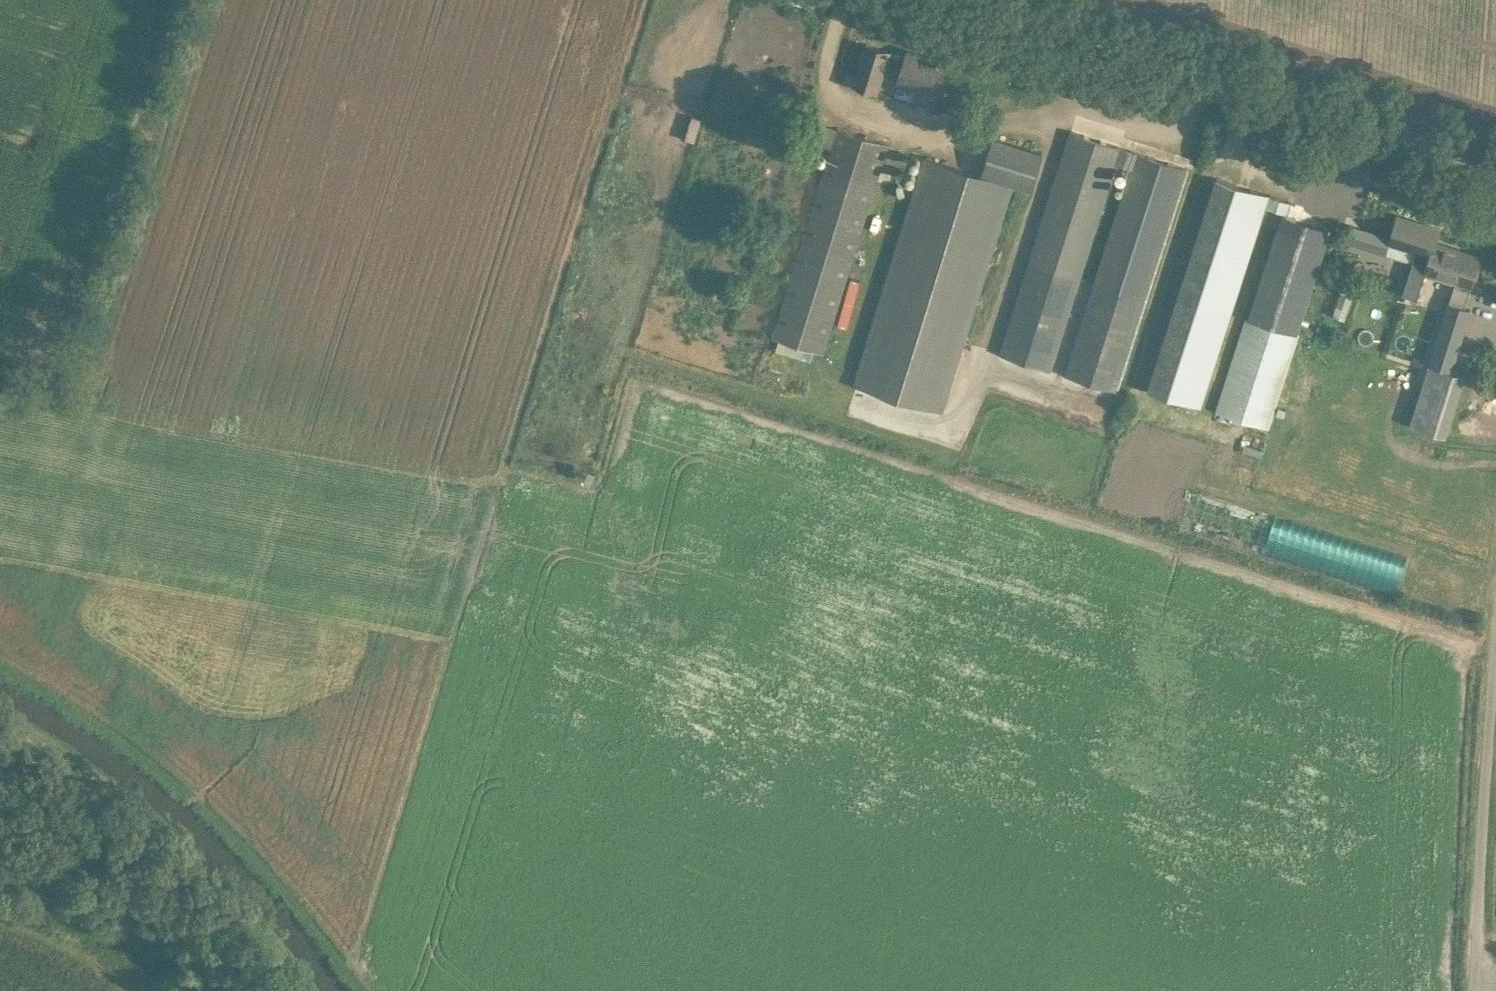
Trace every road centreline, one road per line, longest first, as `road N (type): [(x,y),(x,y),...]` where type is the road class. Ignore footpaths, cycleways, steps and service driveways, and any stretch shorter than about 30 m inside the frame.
road 1 (unclassified): [(1495,166),(983,0)]
road 2 (unclassified): [(1474,990),(1495,678)]

